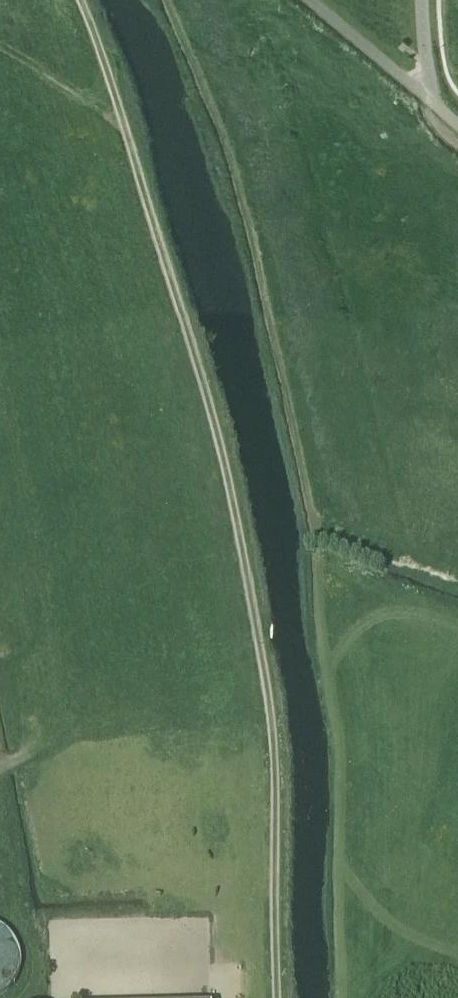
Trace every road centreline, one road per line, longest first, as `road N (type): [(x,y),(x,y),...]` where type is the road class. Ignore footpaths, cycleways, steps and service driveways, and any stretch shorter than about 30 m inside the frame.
road 1 (track): [(0,773),(48,741),(48,698),(0,469)]
road 2 (track): [(131,133),(84,92),(0,44)]

